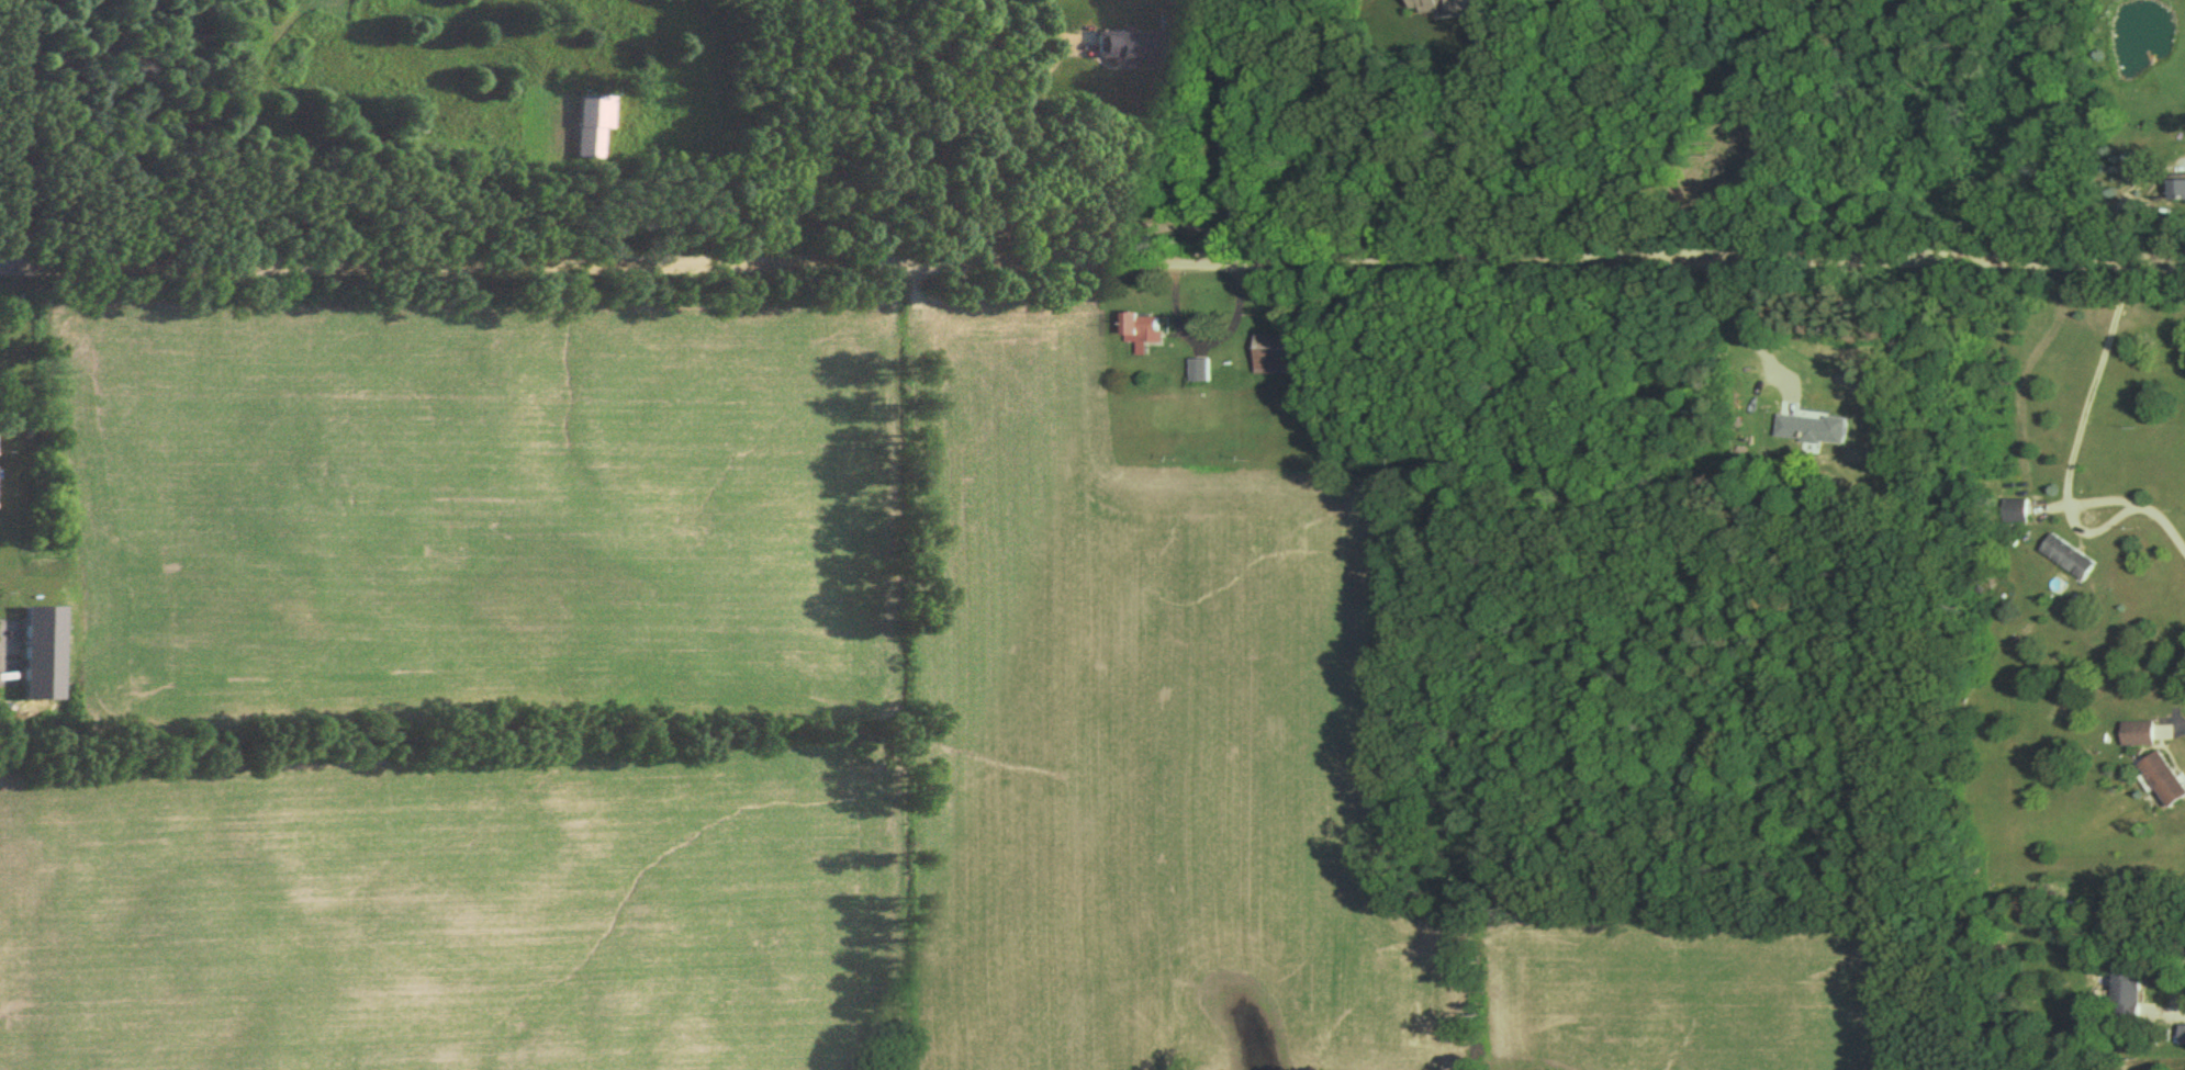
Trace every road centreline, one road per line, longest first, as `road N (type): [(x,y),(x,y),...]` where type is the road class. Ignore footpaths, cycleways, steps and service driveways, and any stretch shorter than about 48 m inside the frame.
road 1 (residential): [(0,272),(897,281),(1680,256),(2184,260)]

